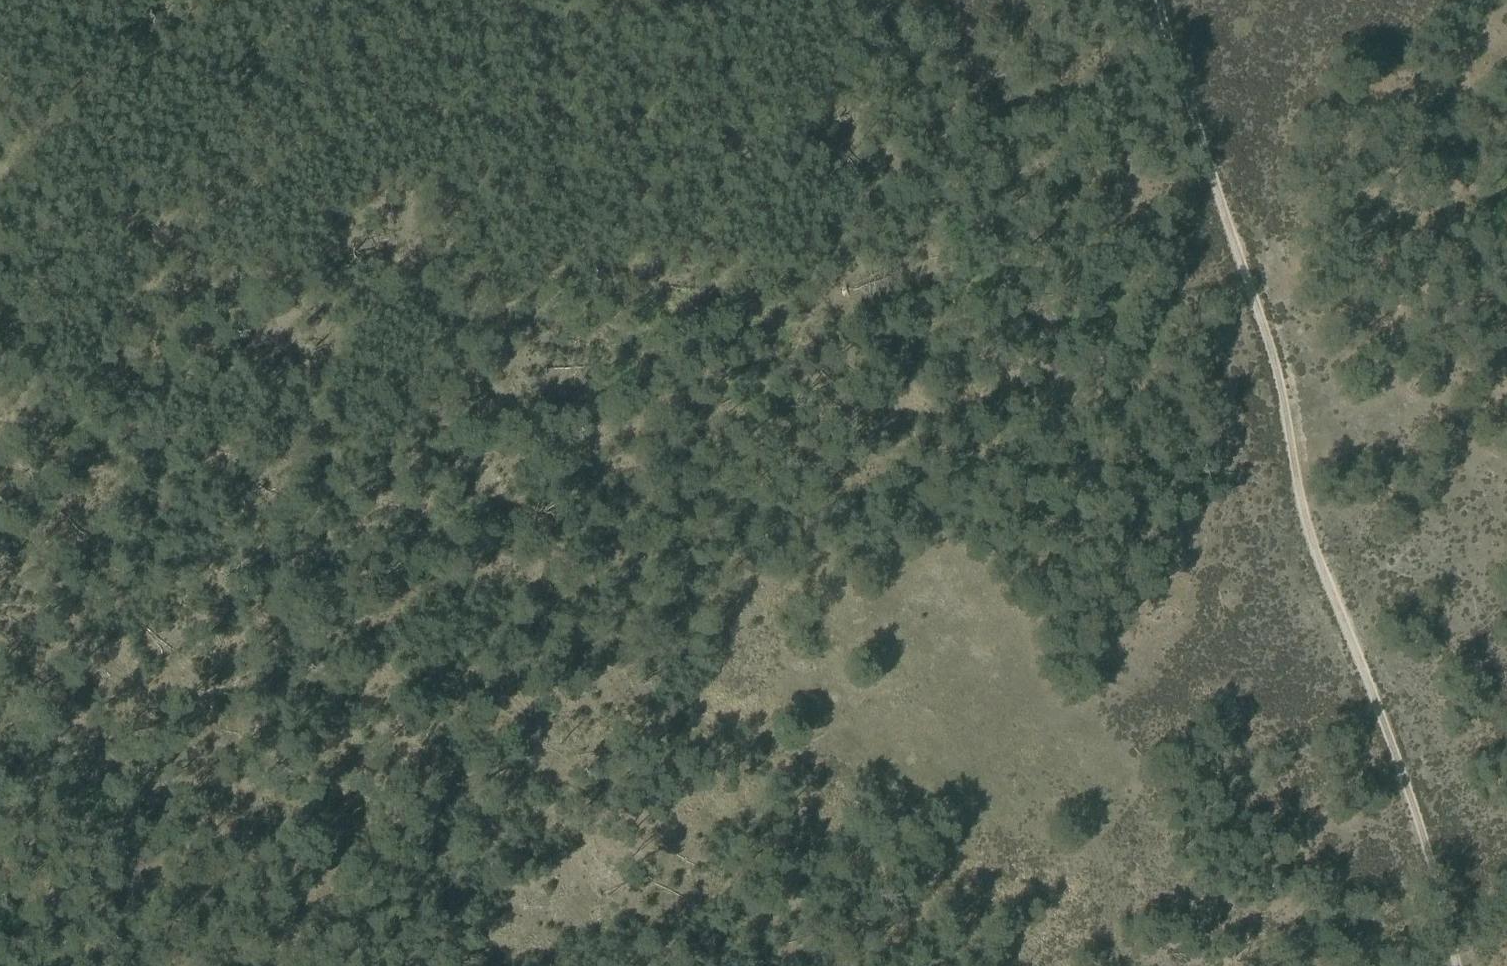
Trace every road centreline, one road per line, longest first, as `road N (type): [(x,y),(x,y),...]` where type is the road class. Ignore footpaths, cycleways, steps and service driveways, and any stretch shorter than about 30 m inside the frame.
road 1 (track): [(1154,0),(1269,357),(1324,584),(1405,792),(1453,965)]

